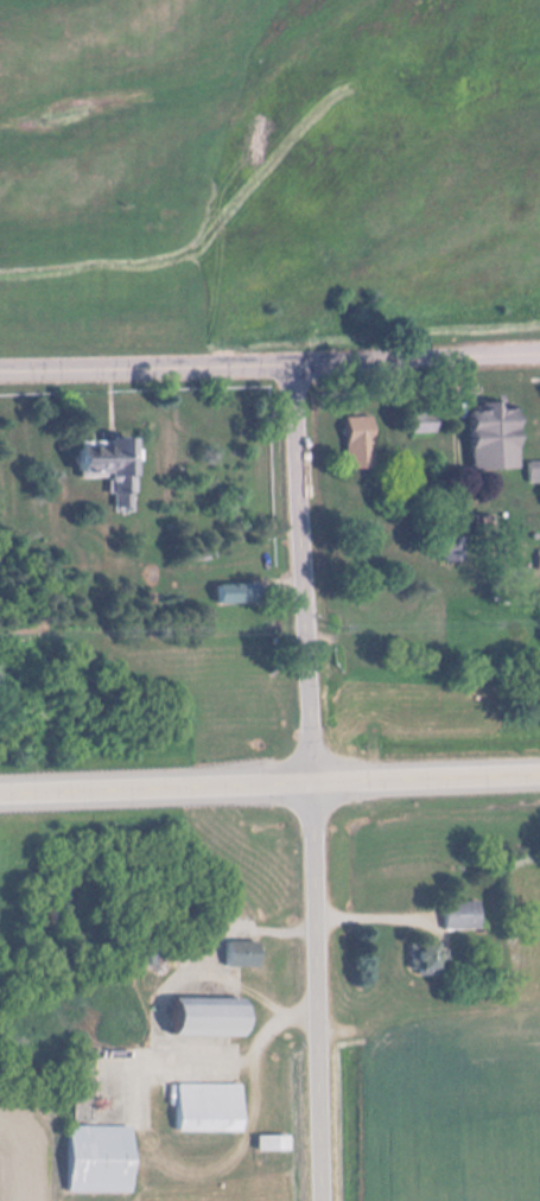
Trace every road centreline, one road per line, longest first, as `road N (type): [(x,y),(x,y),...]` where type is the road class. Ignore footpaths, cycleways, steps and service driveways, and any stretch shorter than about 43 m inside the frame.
road 1 (residential): [(291,364),(318,1200)]
road 2 (primary): [(0,791),(539,771)]
road 3 (secondary): [(0,371),(539,353)]

